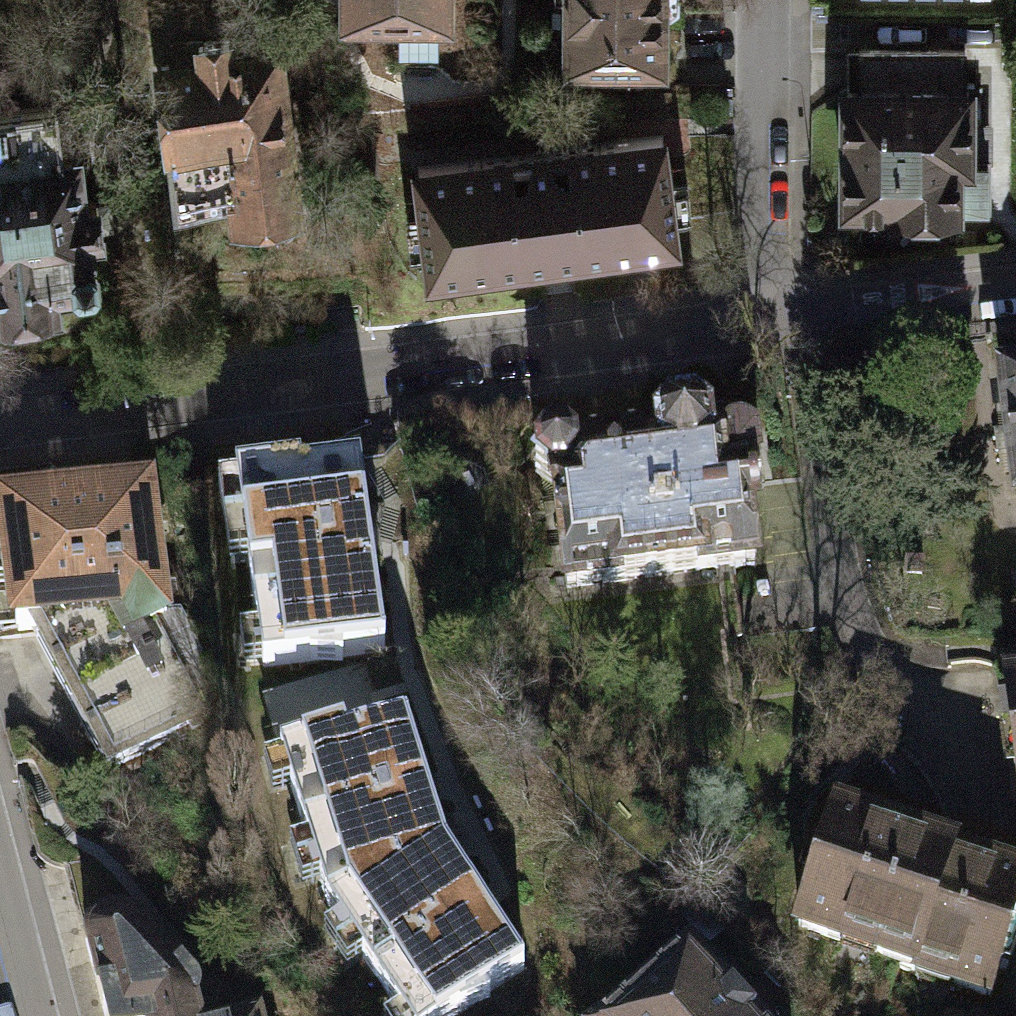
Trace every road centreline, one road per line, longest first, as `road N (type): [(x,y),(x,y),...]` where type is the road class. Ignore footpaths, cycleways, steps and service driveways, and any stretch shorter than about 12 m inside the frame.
road 1 (residential): [(0,426),(760,324)]
road 2 (residential): [(760,324),(762,0)]
road 3 (residential): [(760,324),(1015,289)]
road 4 (residential): [(42,1015),(0,855)]

